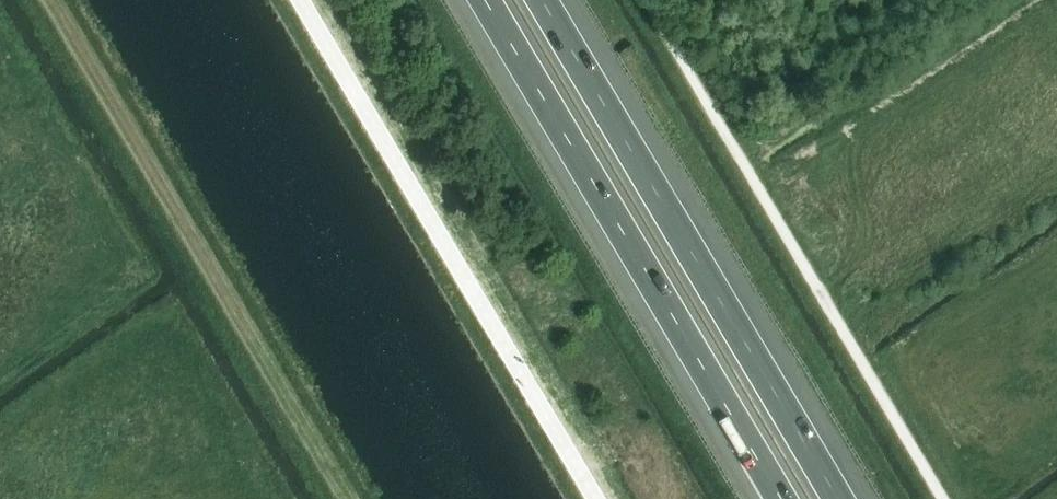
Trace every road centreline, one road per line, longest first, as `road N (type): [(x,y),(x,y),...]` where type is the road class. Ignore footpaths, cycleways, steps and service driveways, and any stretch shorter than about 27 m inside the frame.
road 1 (motorway): [(481,0),(782,498)]
road 2 (track): [(66,0),(362,498)]
road 3 (motorway): [(839,498),(544,0)]

